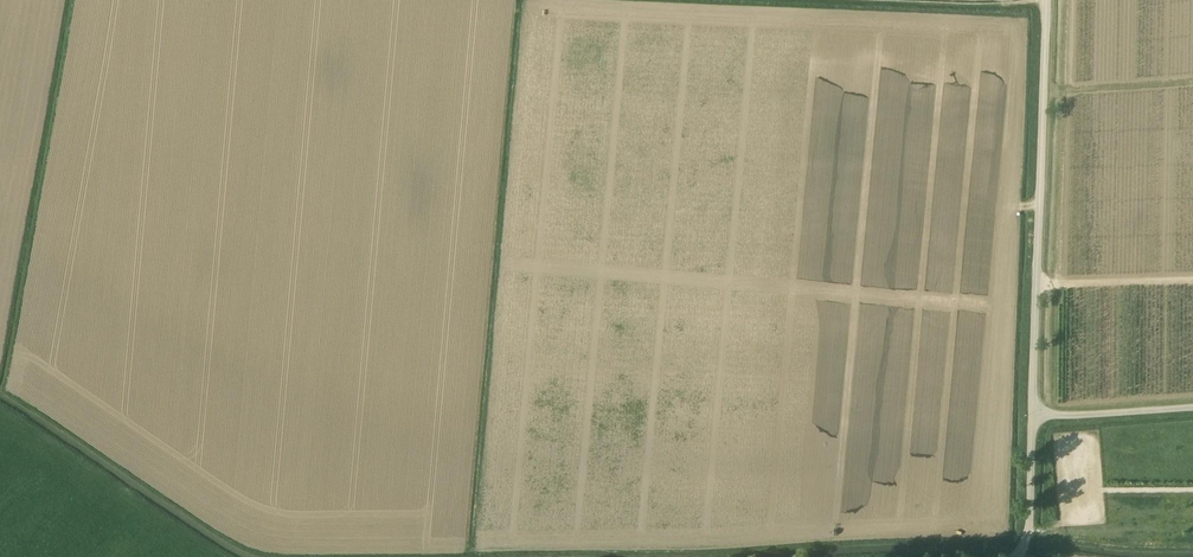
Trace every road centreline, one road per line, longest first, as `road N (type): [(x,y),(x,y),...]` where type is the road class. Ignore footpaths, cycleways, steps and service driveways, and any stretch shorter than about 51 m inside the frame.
road 1 (unclassified): [(1033,415),(1047,0)]
road 2 (unclassified): [(1033,415),(1192,410)]
road 3 (unclassified): [(1014,556),(1029,528),(1033,415)]

